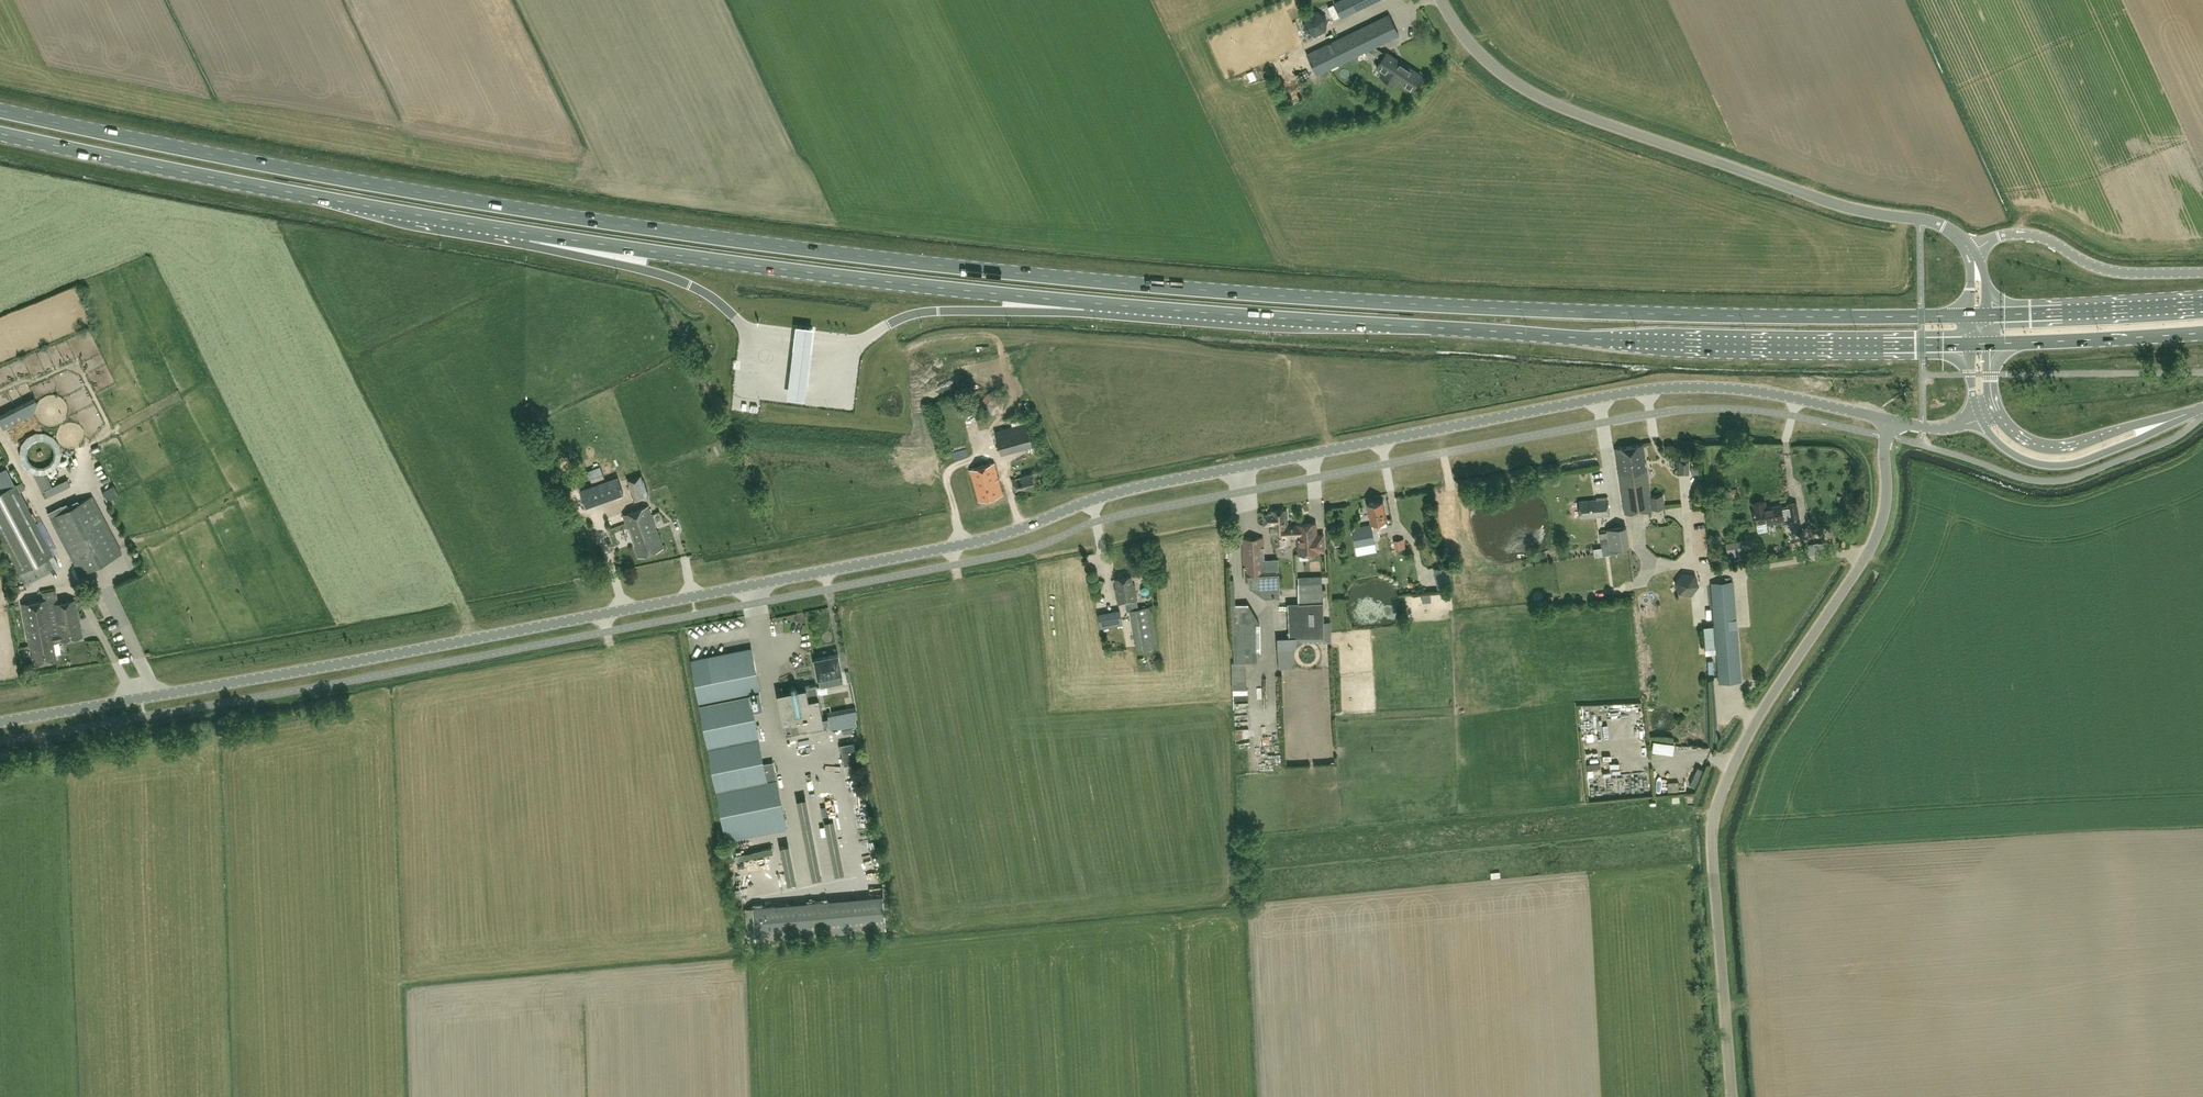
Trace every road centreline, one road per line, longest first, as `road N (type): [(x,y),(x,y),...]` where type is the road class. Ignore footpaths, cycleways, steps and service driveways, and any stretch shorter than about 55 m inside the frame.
road 1 (primary): [(1970,315),(1598,312),(1006,272),(561,215),(0,110)]
road 2 (unclassified): [(1889,420),(1738,388),(1617,394),(1151,483),(962,544),(0,722)]
road 3 (primary): [(1086,302),(1603,339),(1970,343)]
road 4 (unclassified): [(1732,1096),(1713,822),(1756,722),(1875,540),(1885,500),(1886,436)]
road 5 (unclassified): [(1442,0),(1483,55),(1547,100),(1830,202),(1939,223),(1971,251)]
road 6 (primary): [(537,234),(1086,302)]
road 7 (primary): [(0,133),(537,234)]
road 8 (primary): [(843,351),(916,312),(1086,302)]
road 9 (primary): [(537,234),(690,283),(756,341)]
road 10 (unclassified): [(1971,251),(2021,234),(2112,271),(2202,272)]
road 11 (tertiary): [(1979,415),(2010,452),(2052,465),(2096,456),(2168,420)]
road 12 (primary): [(2202,304),(1990,315)]
road 13 (primary): [(1990,343),(2202,333)]
road 14 (tertiary): [(2168,420),(2051,447),(2015,433),(1995,406)]

